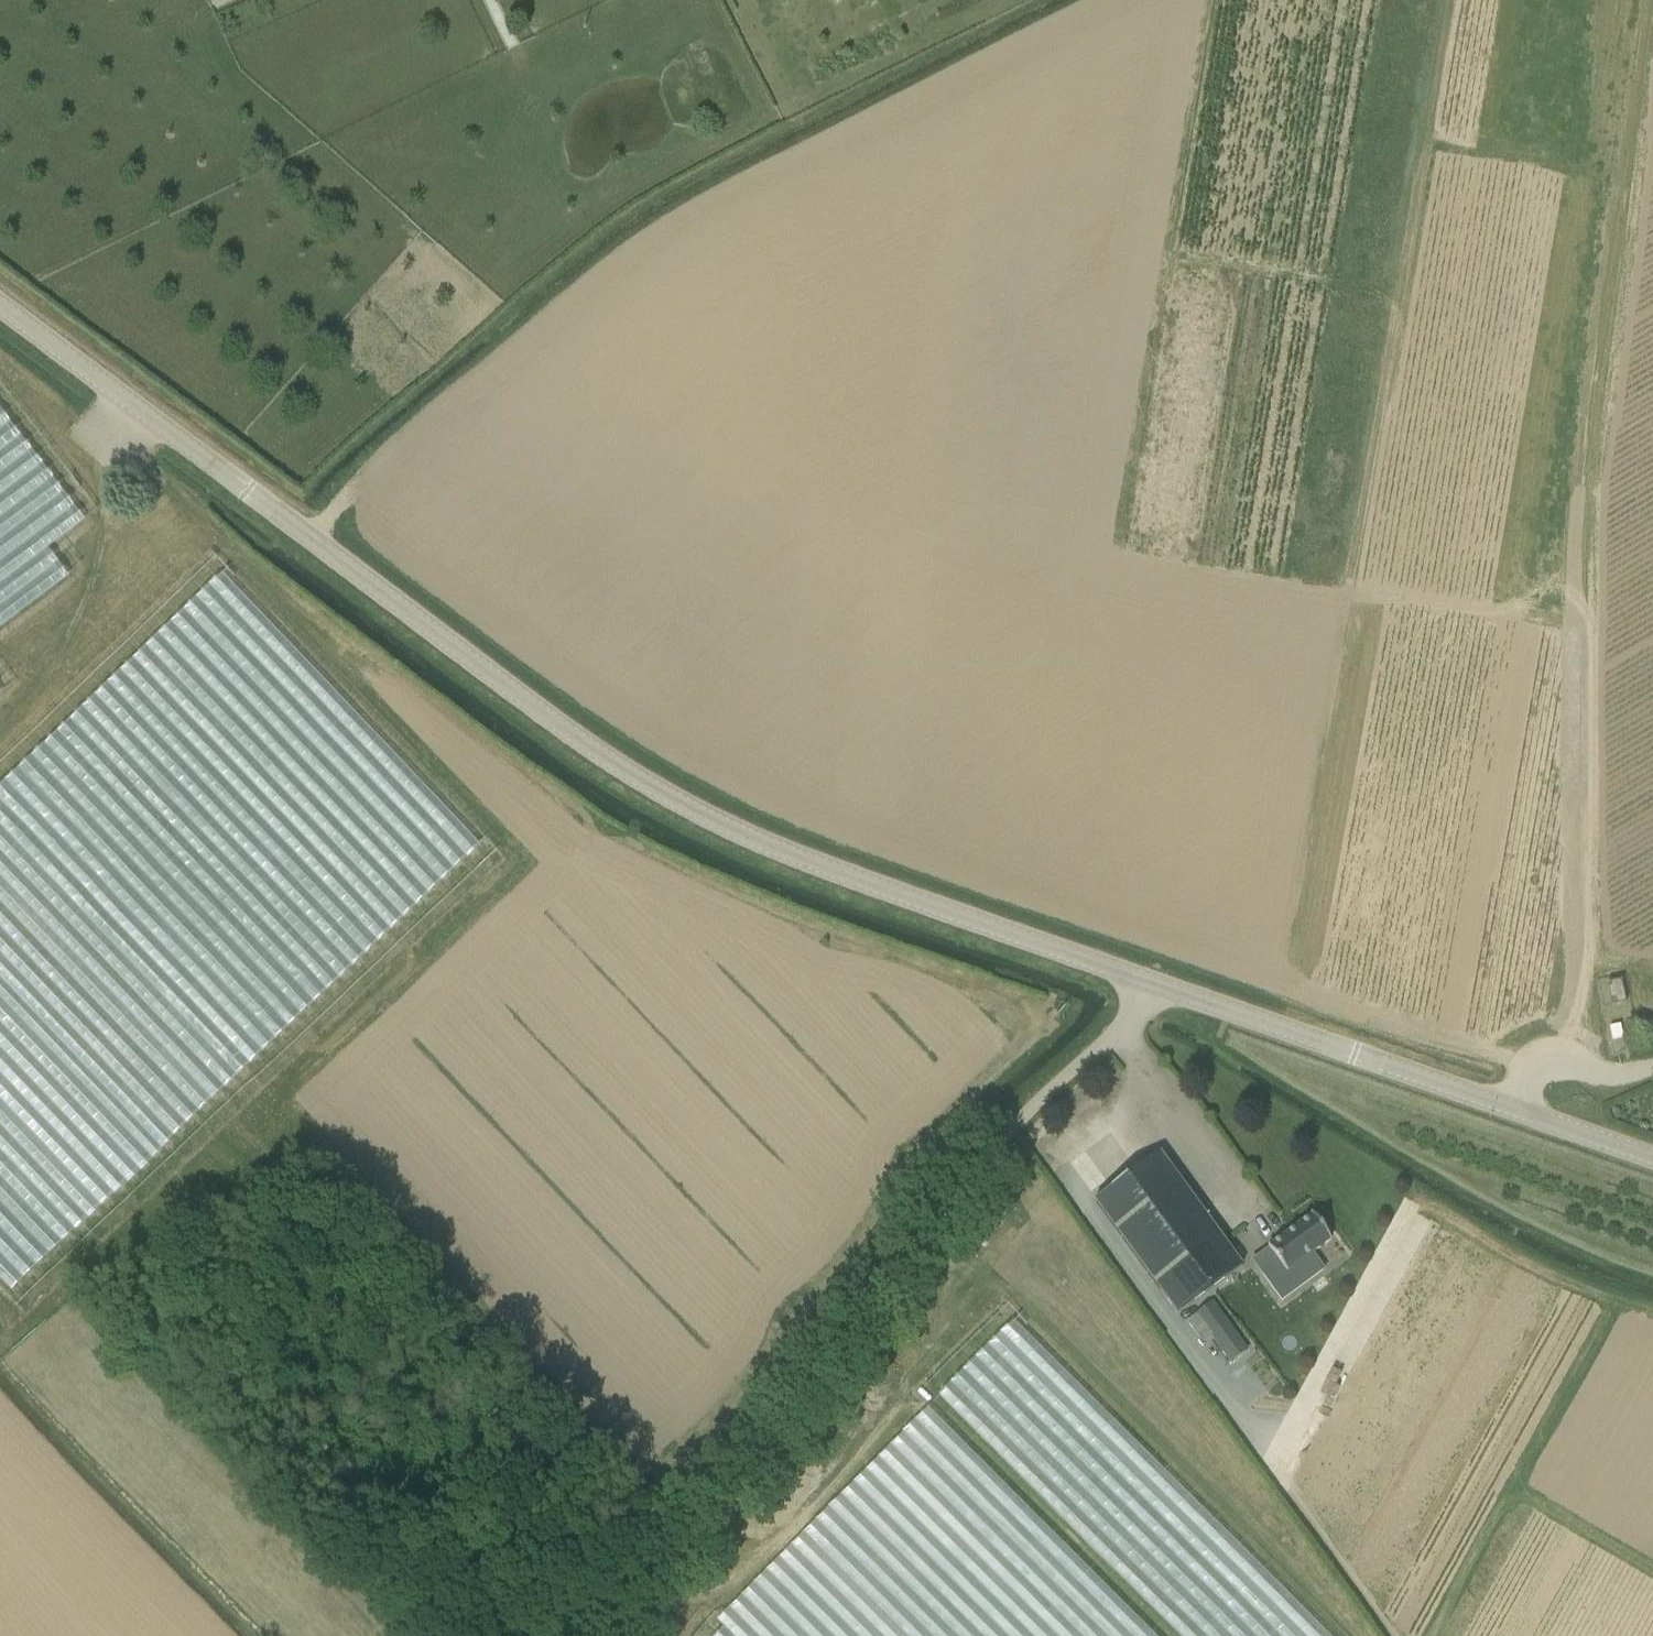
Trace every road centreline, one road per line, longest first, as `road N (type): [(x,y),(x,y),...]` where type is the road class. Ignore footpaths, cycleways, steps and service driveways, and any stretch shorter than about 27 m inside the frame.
road 1 (tertiary): [(0,324),(374,613),(438,672),(626,794),(780,862),(1152,988)]
road 2 (unclassified): [(626,1635),(1011,1126),(1152,988)]
road 3 (tertiary): [(1152,988),(1502,1106)]
road 4 (unclassified): [(1502,1106),(1544,1061),(1572,1060),(1612,1075),(1652,1065)]
road 5 (tertiary): [(1652,1159),(1502,1106)]

